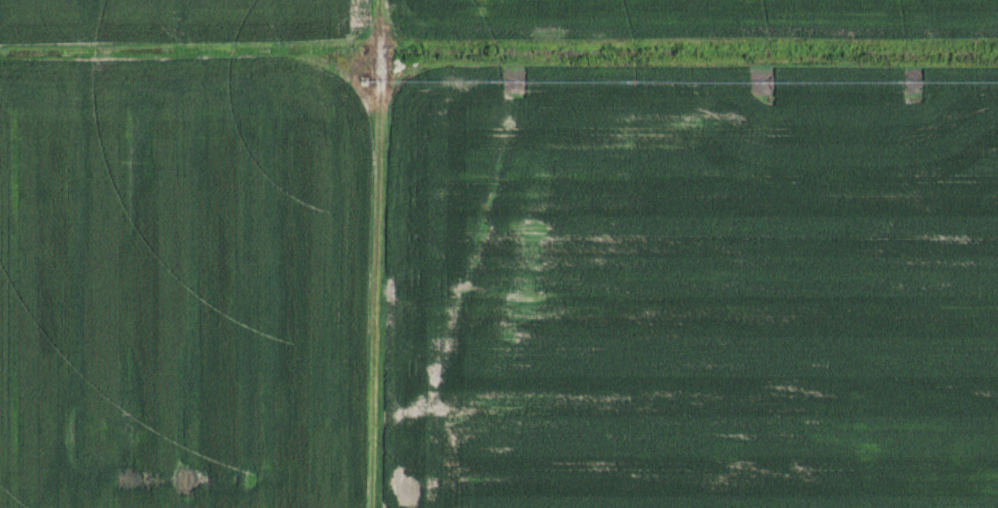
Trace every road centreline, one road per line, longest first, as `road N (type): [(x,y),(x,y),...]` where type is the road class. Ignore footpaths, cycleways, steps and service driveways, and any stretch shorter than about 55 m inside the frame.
road 1 (track): [(370,507),(377,44)]

